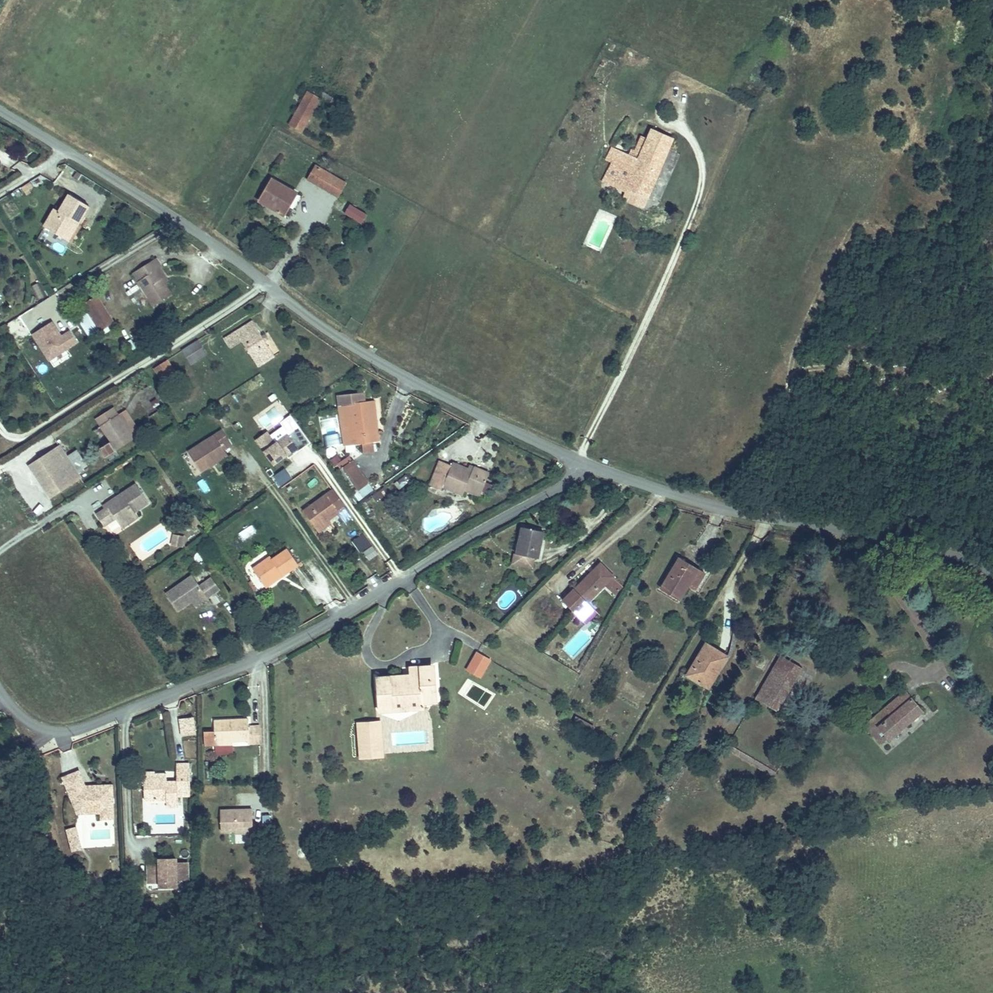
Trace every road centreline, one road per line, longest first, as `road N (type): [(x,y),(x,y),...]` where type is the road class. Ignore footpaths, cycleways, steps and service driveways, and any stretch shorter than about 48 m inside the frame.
road 1 (unclassified): [(0,111),(211,241),(360,351),(589,465)]
road 2 (residential): [(589,465),(323,630),(88,728),(45,732),(0,690)]
road 3 (unclassified): [(589,465),(730,510),(915,541),(992,567)]

